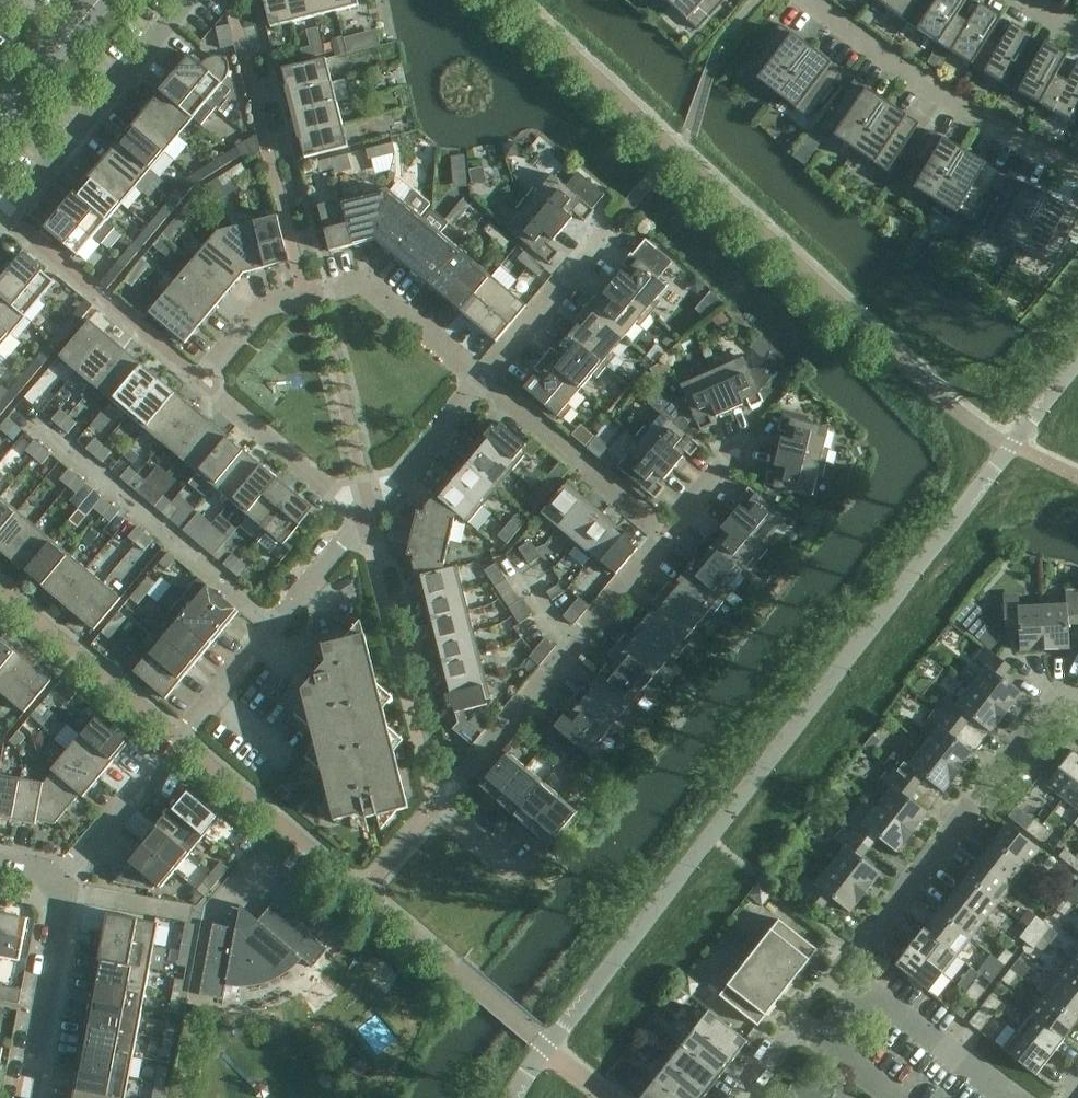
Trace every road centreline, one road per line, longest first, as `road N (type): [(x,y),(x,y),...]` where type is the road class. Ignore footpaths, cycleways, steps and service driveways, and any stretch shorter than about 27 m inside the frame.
road 1 (residential): [(512,1097),(542,1044),(1077,362)]
road 2 (residential): [(482,382),(366,282),(262,306),(203,382),(366,514)]
road 3 (residential): [(509,846),(438,792),(666,533)]
road 4 (residential): [(855,951),(1063,694),(1077,701)]
road 5 (residential): [(271,630),(27,409)]
road 6 (residential): [(1077,181),(811,0)]
road 7 (residential): [(14,212),(190,0)]
road 8 (residential): [(820,1044),(865,986),(1006,1097)]
road 9 (residential): [(666,533),(482,382)]
road 10 (residential): [(71,881),(31,1097)]
road 11 (residential): [(482,382),(608,226)]
road 12 (residential): [(71,881),(183,742)]
road 13 (residential): [(366,514),(482,382)]
road 14 (tertiary): [(0,117),(98,0)]
road 15 (residential): [(366,514),(271,630)]
road 16 (residential): [(666,533),(760,422)]
road 17 (residential): [(271,630),(183,742)]

